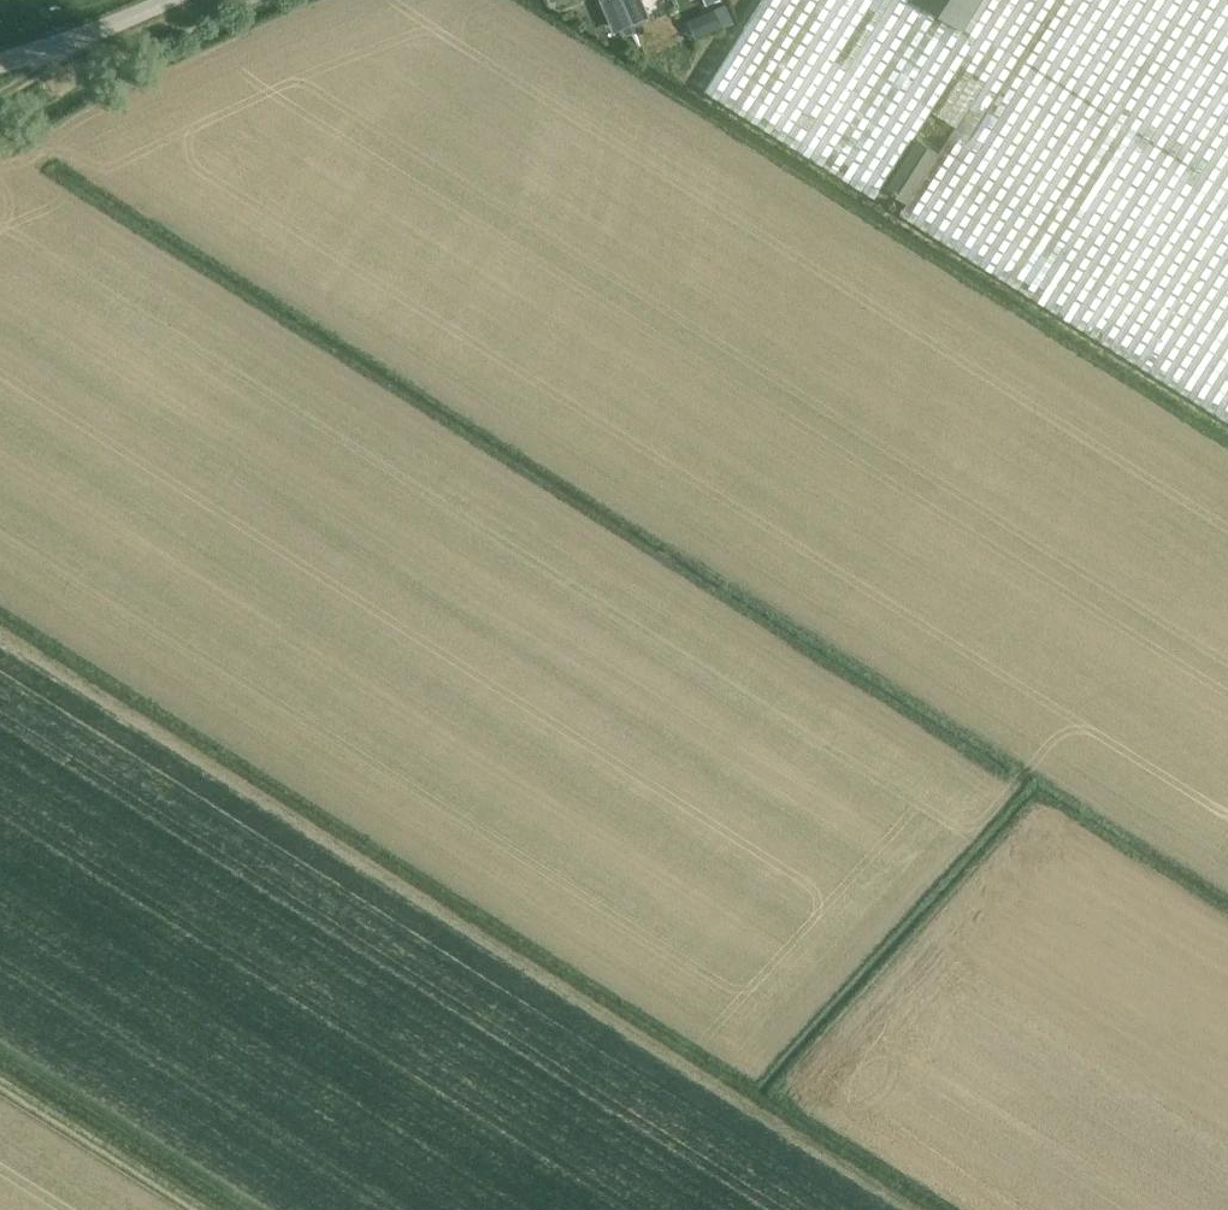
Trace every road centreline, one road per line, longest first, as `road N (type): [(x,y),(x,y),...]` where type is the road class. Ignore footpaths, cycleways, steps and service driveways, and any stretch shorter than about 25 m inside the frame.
road 1 (residential): [(0,63),(47,52),(169,0)]

